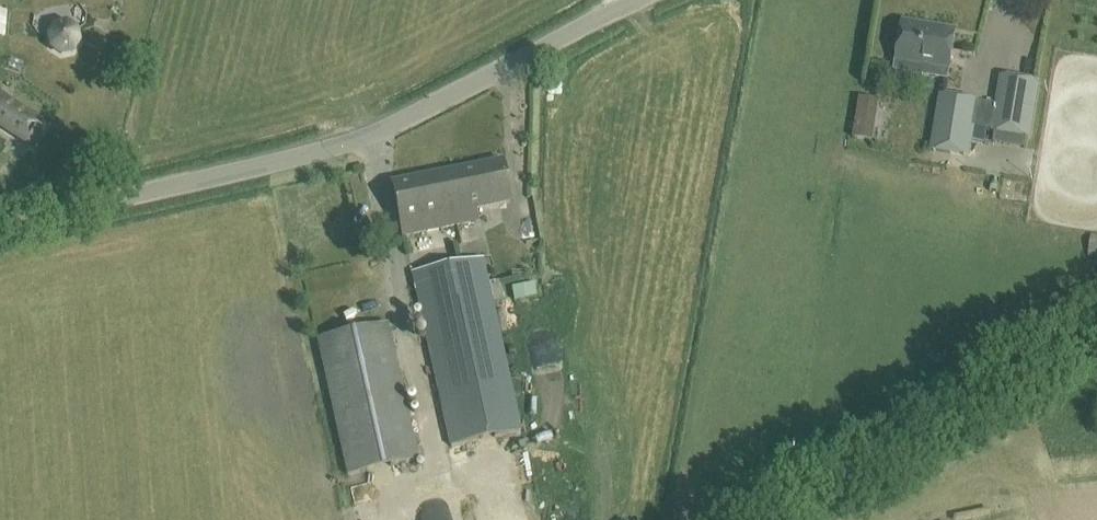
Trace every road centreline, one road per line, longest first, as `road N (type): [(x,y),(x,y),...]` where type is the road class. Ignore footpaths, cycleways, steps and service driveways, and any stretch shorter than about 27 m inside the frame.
road 1 (unclassified): [(0,223),(348,144),(636,0)]
road 2 (track): [(762,519),(1096,334)]

